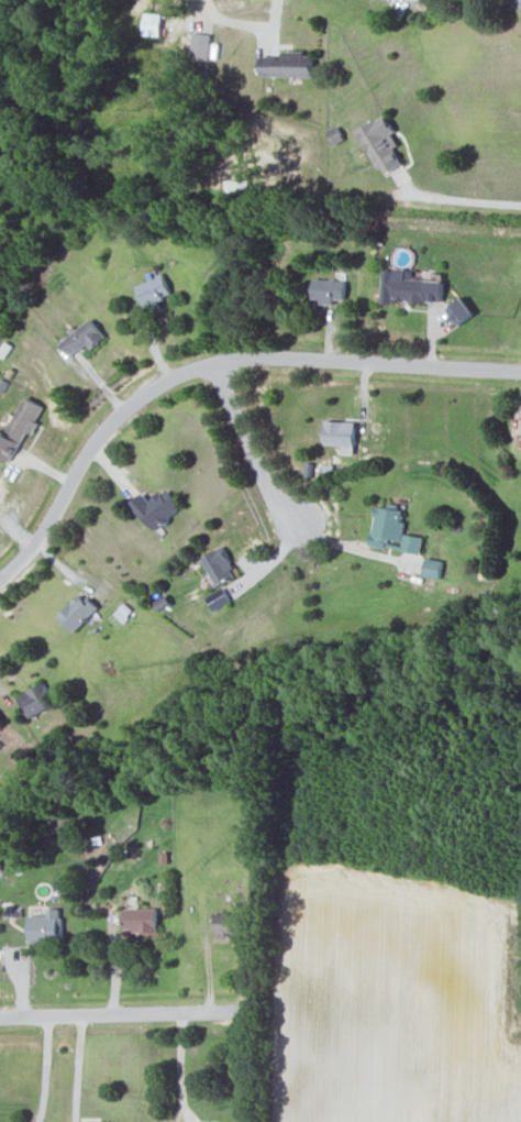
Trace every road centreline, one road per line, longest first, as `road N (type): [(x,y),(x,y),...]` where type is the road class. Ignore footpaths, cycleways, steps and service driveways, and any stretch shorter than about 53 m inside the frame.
road 1 (residential): [(520,372),(258,356),(163,384),(104,436),(38,541),(0,580)]
road 2 (residential): [(239,1012),(0,1017)]
road 3 (residential): [(212,365),(274,497),(302,524)]

